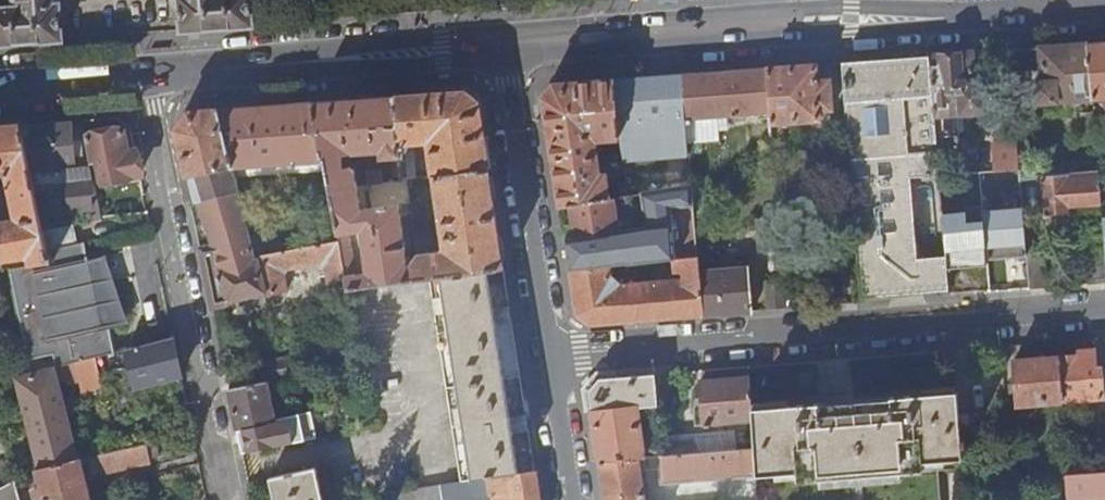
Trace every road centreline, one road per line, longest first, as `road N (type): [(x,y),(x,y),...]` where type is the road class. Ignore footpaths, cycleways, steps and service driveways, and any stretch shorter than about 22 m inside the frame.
road 1 (secondary): [(1104,0),(501,47)]
road 2 (residential): [(552,357),(1104,310)]
road 3 (residential): [(143,75),(223,499)]
road 4 (secondary): [(501,47),(143,75)]
road 5 (residential): [(552,357),(501,47)]
road 6 (residential): [(573,499),(552,357)]
road 7 (secondary): [(143,75),(0,86)]

